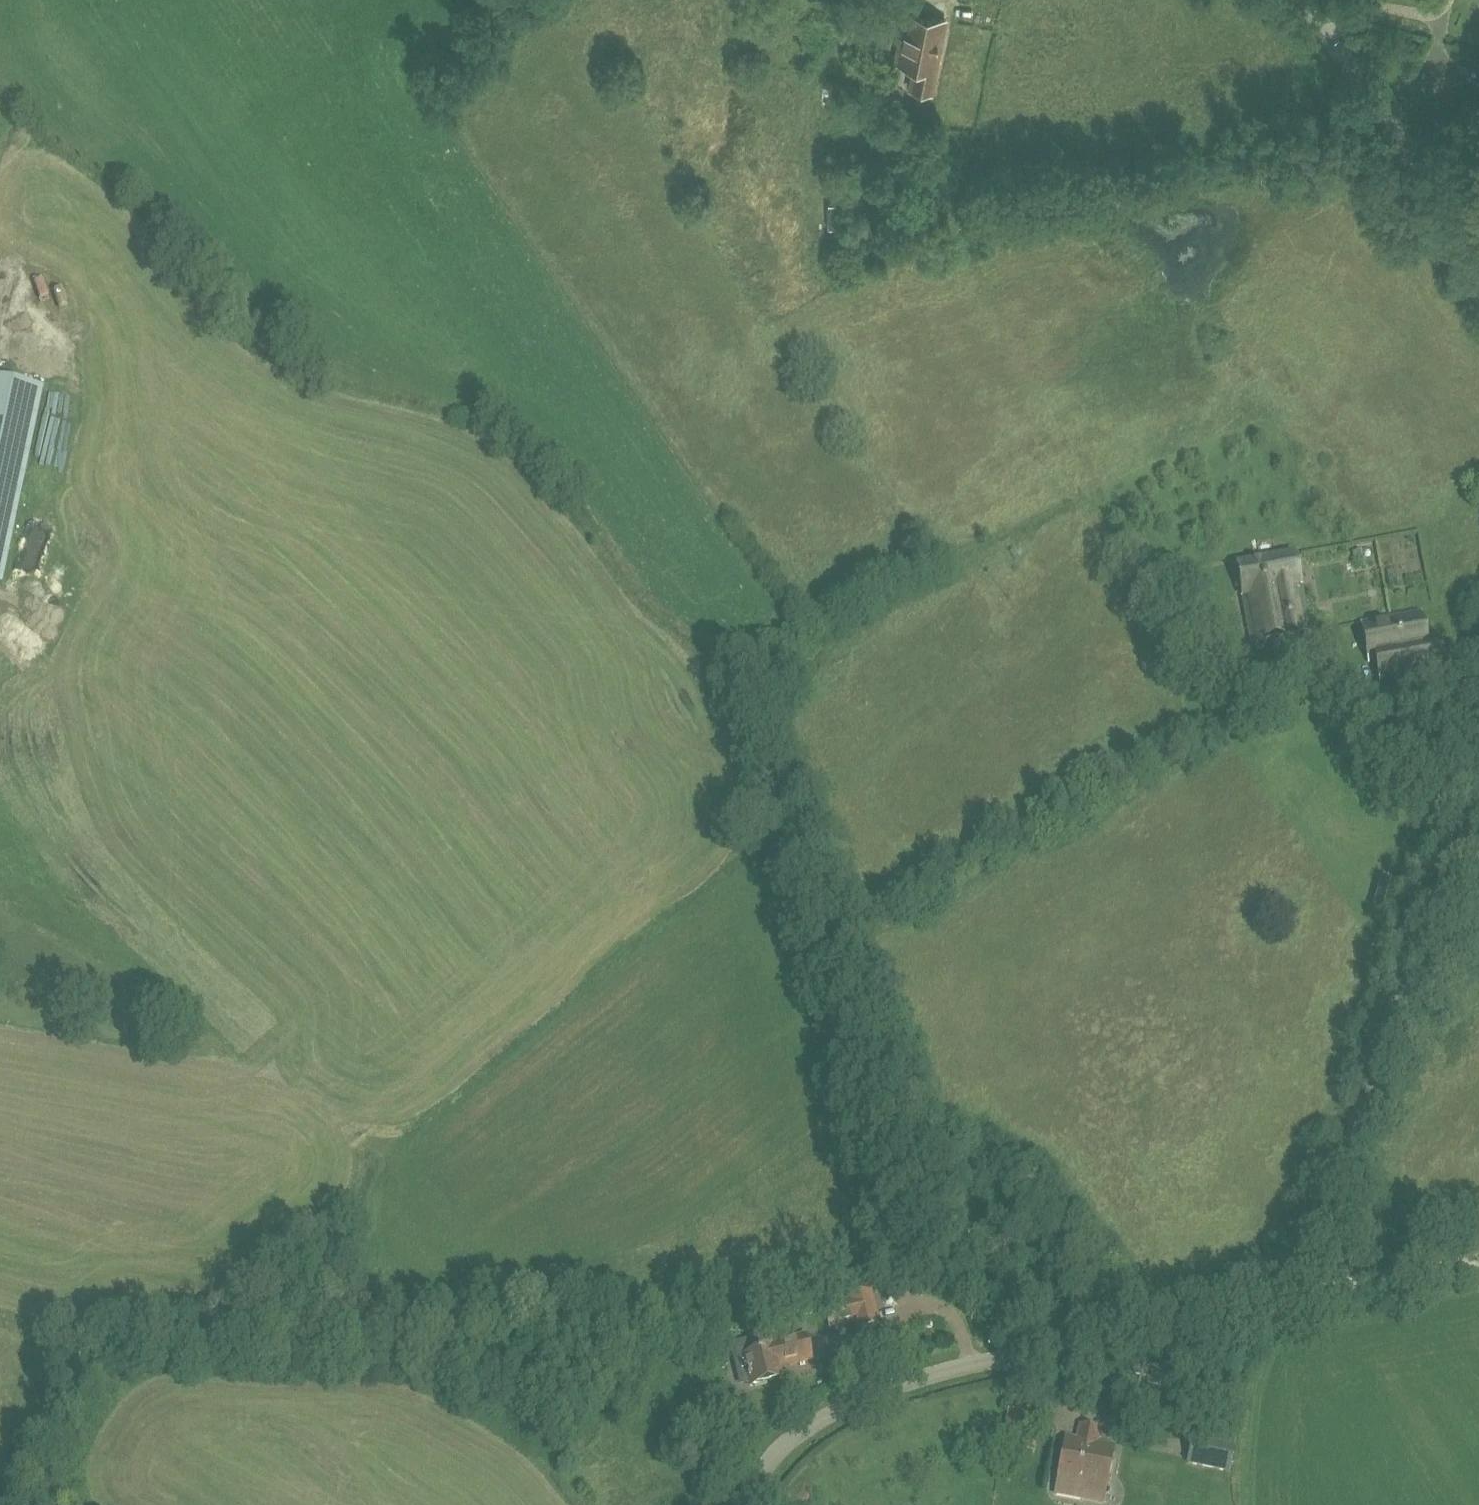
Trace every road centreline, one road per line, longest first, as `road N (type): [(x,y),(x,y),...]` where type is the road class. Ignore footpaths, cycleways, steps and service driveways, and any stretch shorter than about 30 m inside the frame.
road 1 (unclassified): [(747,1504),(772,1456),(837,1410),(941,1372),(1274,1288),(1316,1229),(1453,856),(1478,806)]
road 2 (unclassified): [(1478,263),(1305,0)]
road 3 (track): [(1478,1251),(1274,1288)]

